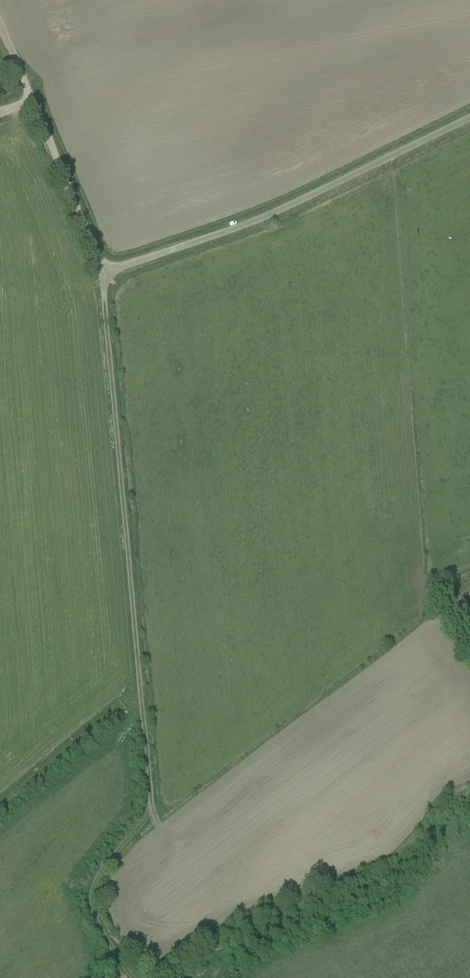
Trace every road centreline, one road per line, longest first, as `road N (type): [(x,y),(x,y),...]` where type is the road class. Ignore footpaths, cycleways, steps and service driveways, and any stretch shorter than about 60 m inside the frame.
road 1 (track): [(104,272),(150,803),(101,868),(90,898),(99,930),(134,977)]
road 2 (unclassified): [(22,77),(104,272),(272,214),(469,116)]
road 3 (track): [(0,804),(140,690)]

